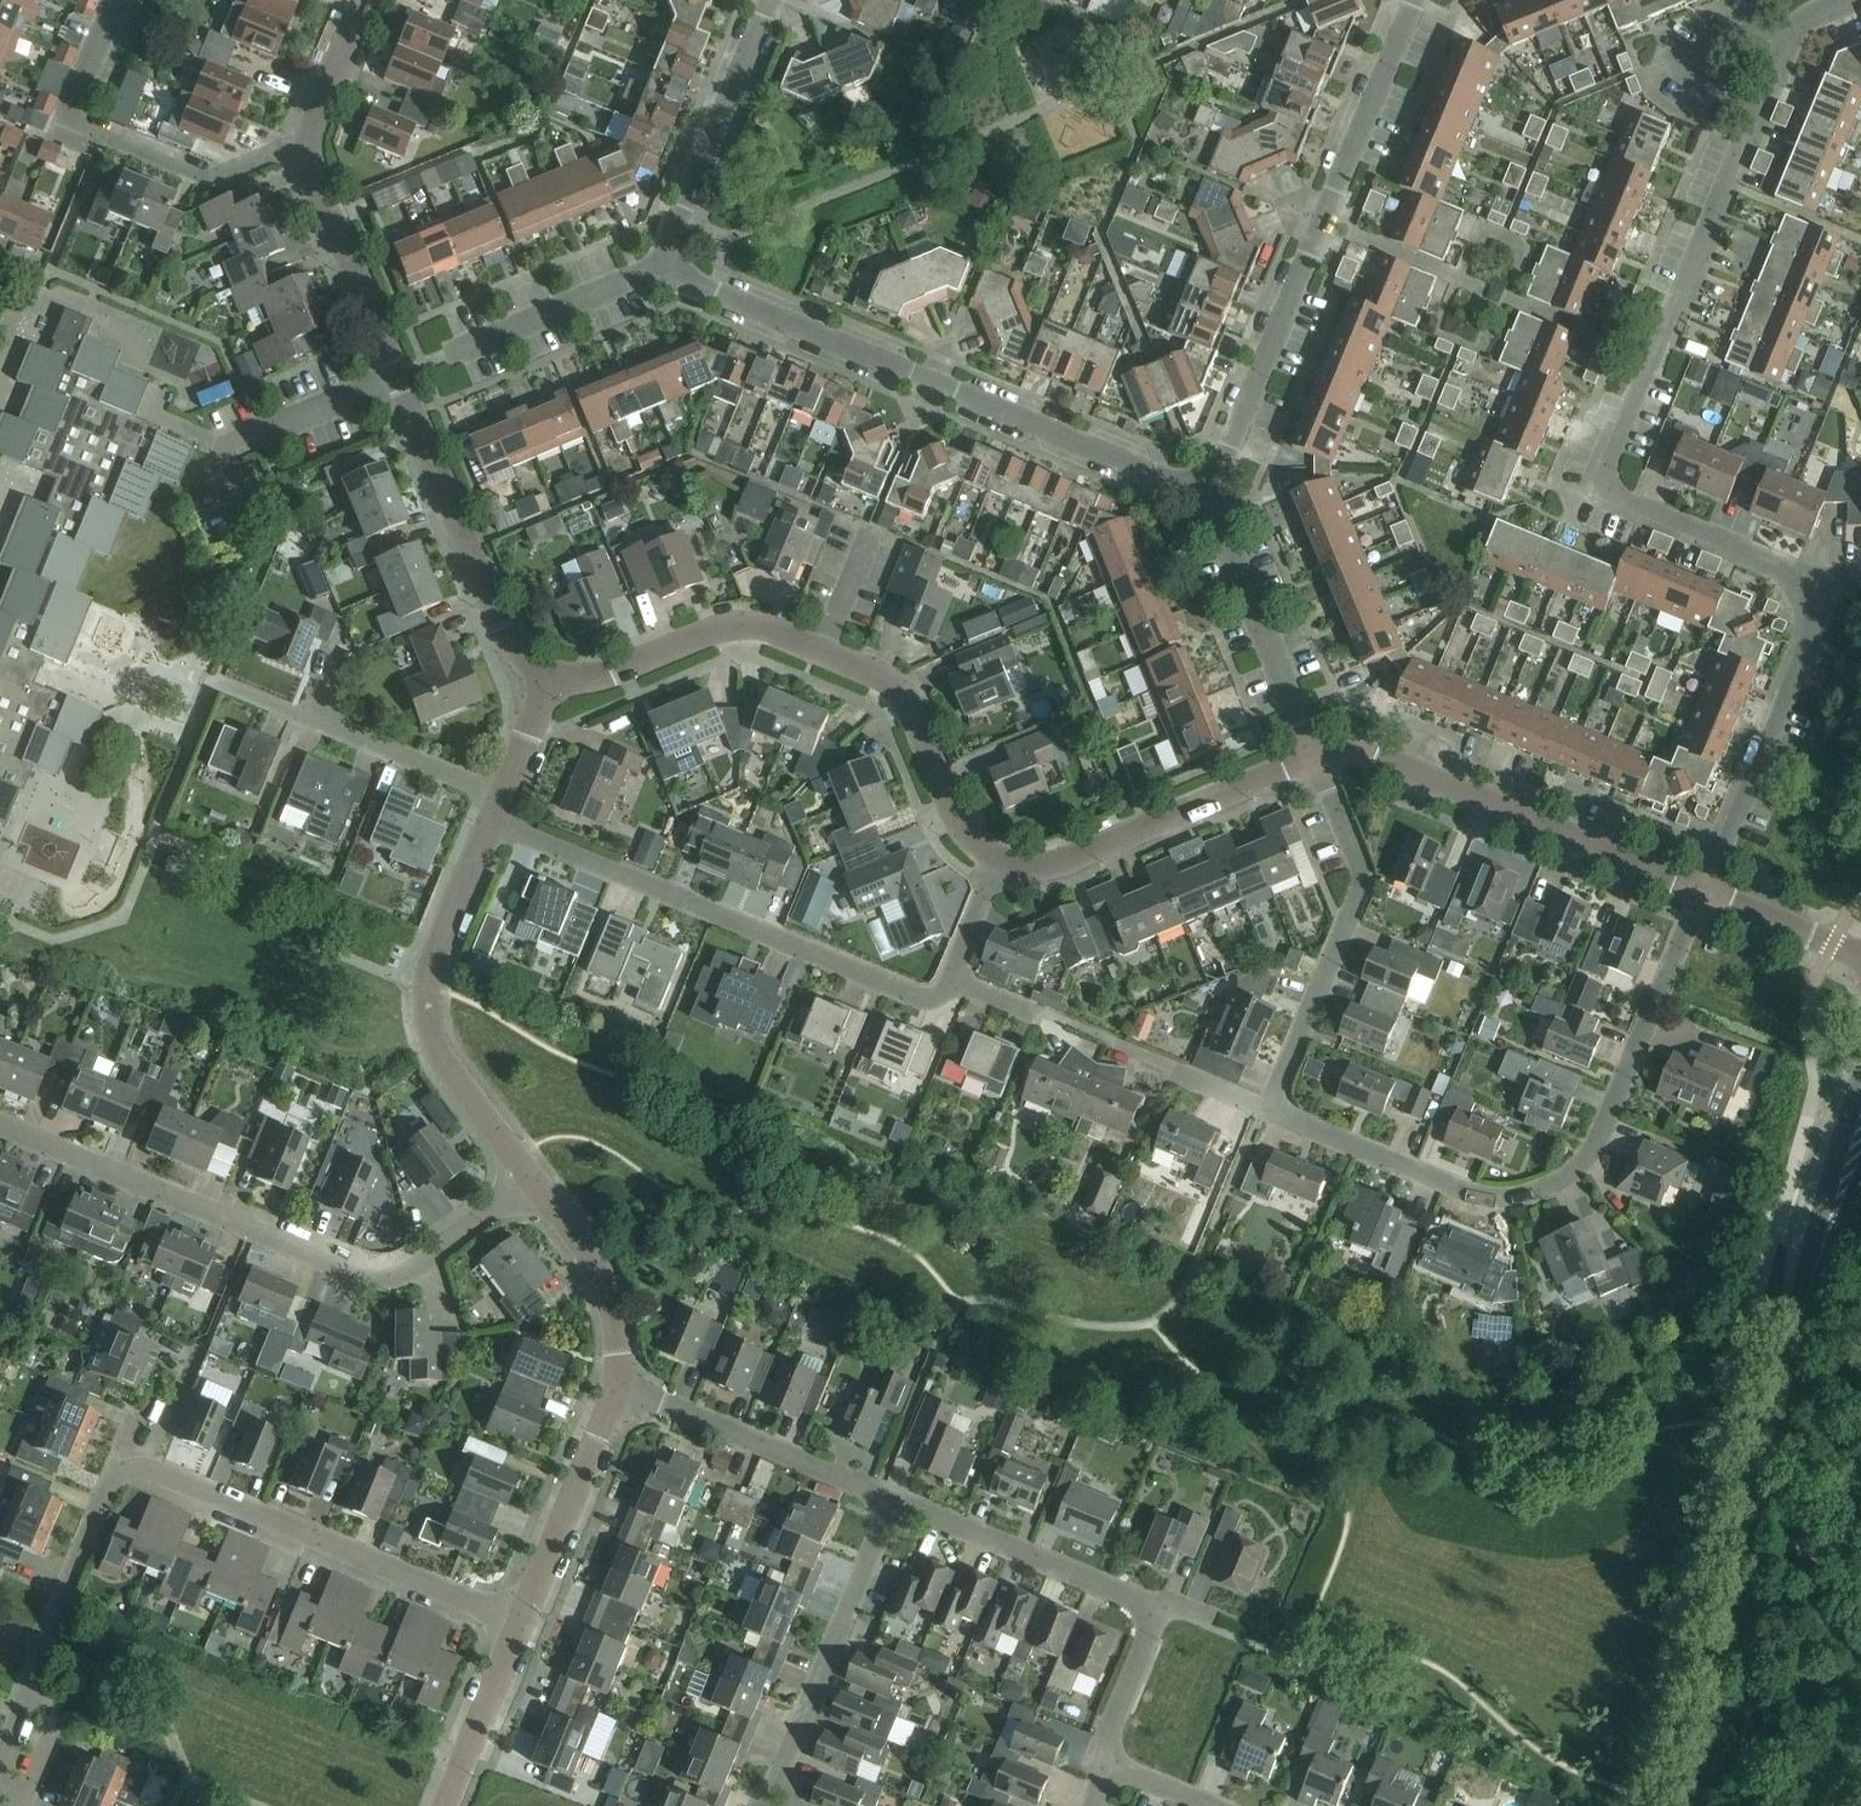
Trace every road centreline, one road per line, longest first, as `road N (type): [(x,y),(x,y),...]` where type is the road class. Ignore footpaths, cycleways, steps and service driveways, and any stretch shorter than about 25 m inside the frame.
road 1 (residential): [(508,1615),(114,1460),(0,1730)]
road 2 (residential): [(1704,892),(1588,1163),(1558,1185),(1524,1197),(1476,1193),(1270,1107)]
road 3 (residential): [(1759,107),(1602,494),(1772,565),(1797,587)]
road 4 (tertiary): [(1839,1199),(1775,1405),(1726,1644),(1680,1805)]
road 5 (residential): [(658,272),(1209,488)]
road 6 (residential): [(552,675),(512,645),(499,623),(309,144)]
road 7 (residential): [(529,1181),(418,1267),(350,1272),(0,1125)]
road 8 (residential): [(1209,488),(1412,0)]
road 9 (residential): [(950,978),(920,996),(493,820)]
road 10 (residential): [(1103,1767),(1163,1609),(885,1501)]
road 11 (residential): [(1704,892),(1349,746),(1309,752)]
road 12 (residential): [(529,1181),(439,1049),(425,1006),(493,820)]
road 13 (residential): [(309,144),(215,176),(65,115),(113,0)]
road 14 (residential): [(1270,1107),(1362,873),(1309,752)]
road 15 (residential): [(1309,752),(1052,869),(993,868)]
road 16 (residential): [(1797,587),(1805,626),(1704,892)]
road 17 (residential): [(502,797),(217,683)]
road 18 (residential): [(885,1501),(608,1386)]
road 19 (residential): [(658,272),(768,0)]
road 20 (residential): [(826,653),(729,620),(616,672),(552,675)]
road 21 (residential): [(777,1768),(885,1501)]
road 22 (residential): [(993,868),(959,826),(898,685),(826,653)]
road 23 (residential): [(1209,488),(1309,752)]
road 24 (residential): [(608,1386),(508,1615)]
road 25 (residential): [(529,1181),(598,1289),(608,1386)]
road 26 (residential): [(454,353),(658,272)]
road 27 (residential): [(1798,22),(1686,63),(1699,80),(1759,107)]
road 28 (residential): [(508,1615),(433,1805)]
road 29 (residential): [(1860,952),(1704,892)]
road 30 (residential): [(309,144),(365,0)]
road 31 (residential): [(1270,1107),(1128,1050)]
road 32 (residential): [(502,797),(552,675)]
road 33 (residential): [(826,653),(873,532)]

